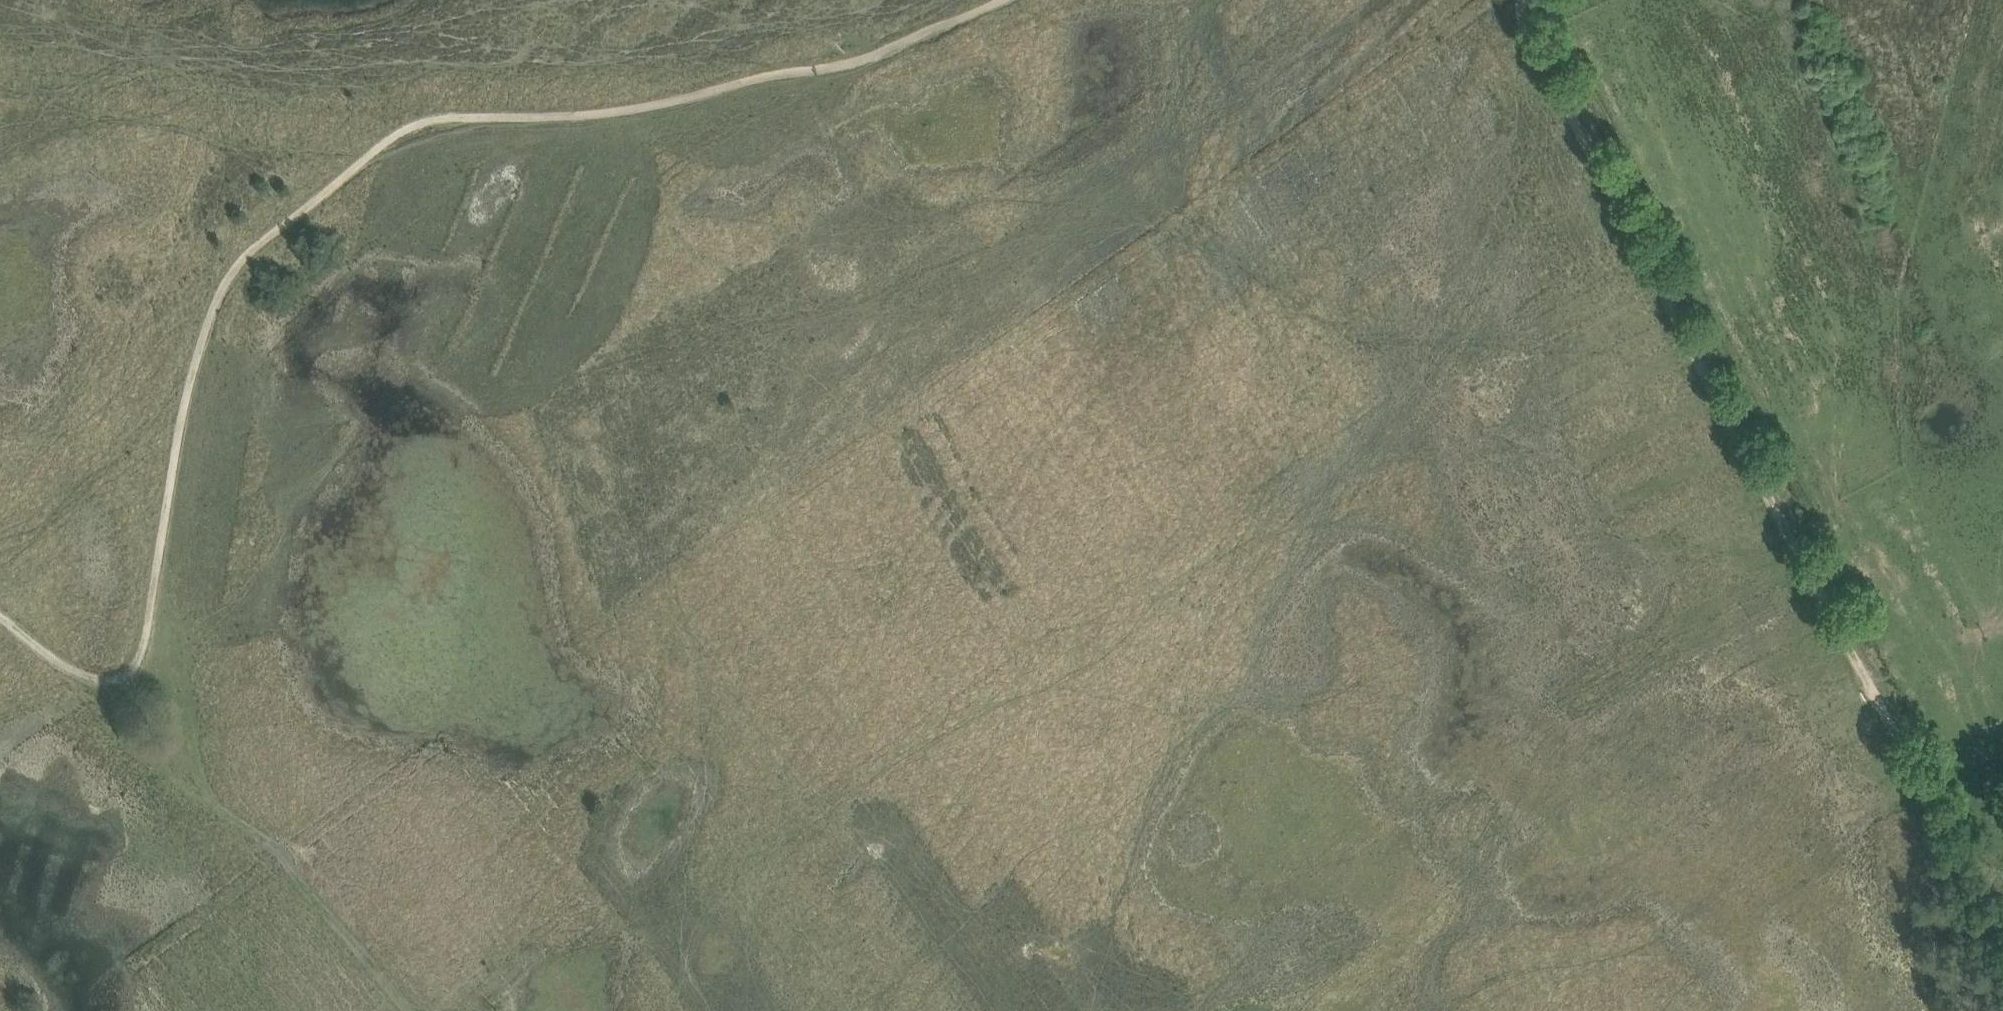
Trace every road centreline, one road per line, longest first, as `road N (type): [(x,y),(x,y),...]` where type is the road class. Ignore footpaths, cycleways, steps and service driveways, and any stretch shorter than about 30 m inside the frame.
road 1 (track): [(2002,935),(1562,102),(1521,23),(1518,0)]

